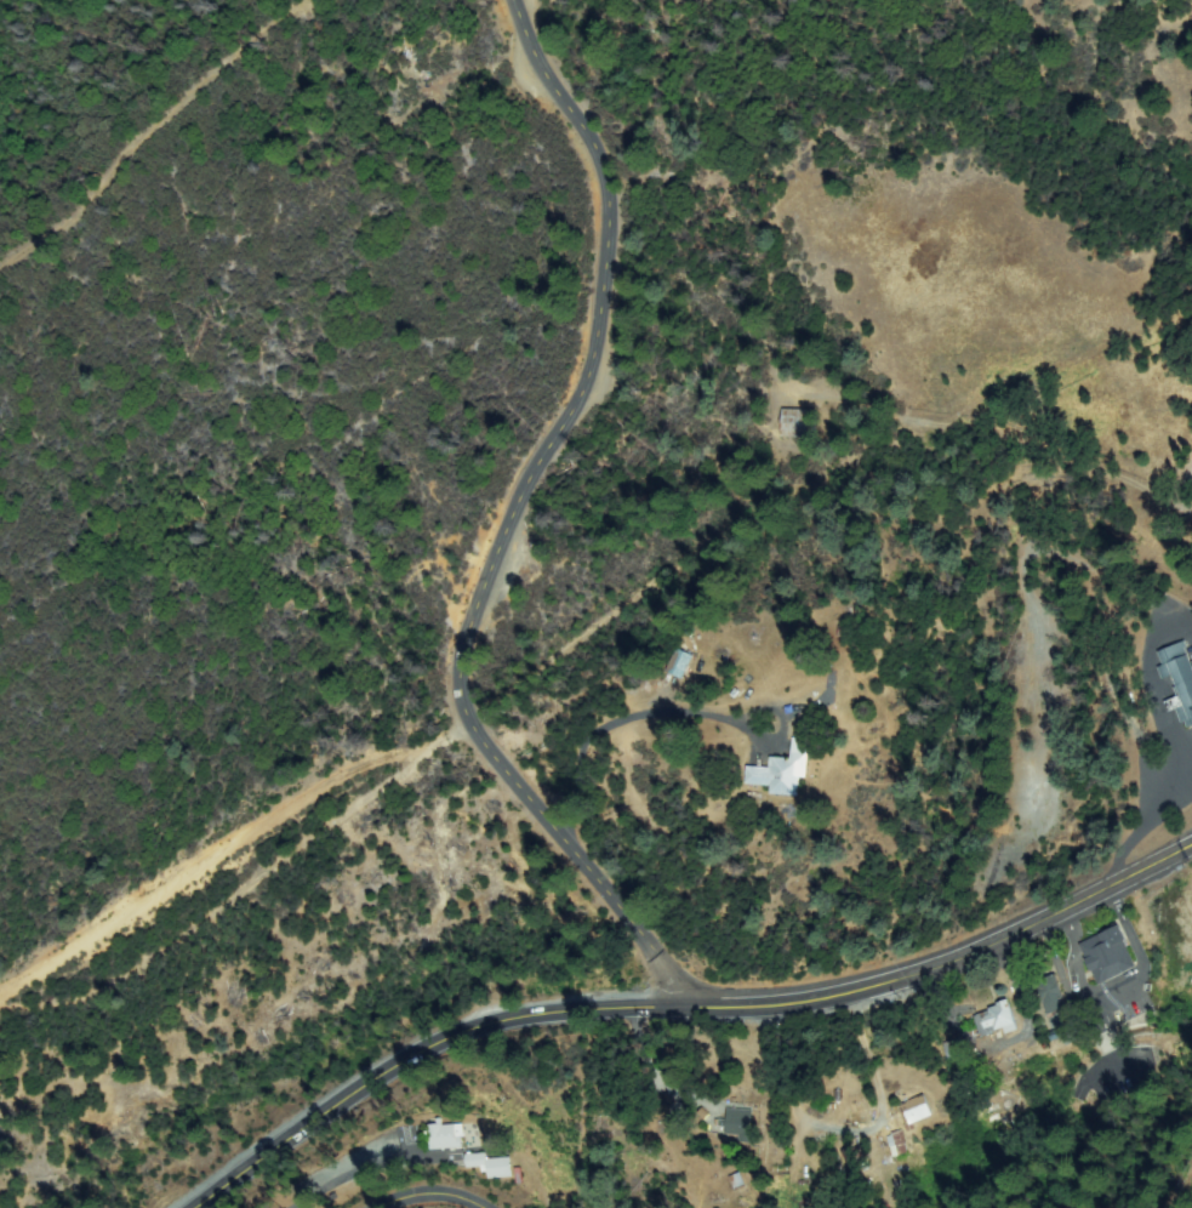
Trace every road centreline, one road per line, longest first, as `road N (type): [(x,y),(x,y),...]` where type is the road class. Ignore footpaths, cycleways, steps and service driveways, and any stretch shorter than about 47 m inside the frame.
road 1 (residential): [(680,1008),(660,963),(484,748),(461,706),(464,631),(520,492),(588,365),(603,226),(591,154),(541,78),(510,0)]
road 2 (primary): [(194,1207),(445,1039),(540,1014),(788,1005),(896,980),(953,962),(1191,843)]
road 3 (track): [(930,424),(702,547),(467,724)]
road 4 (track): [(0,269),(86,204),(158,122),(297,0)]
road 5 (residential): [(1191,509),(1014,443),(930,424)]

